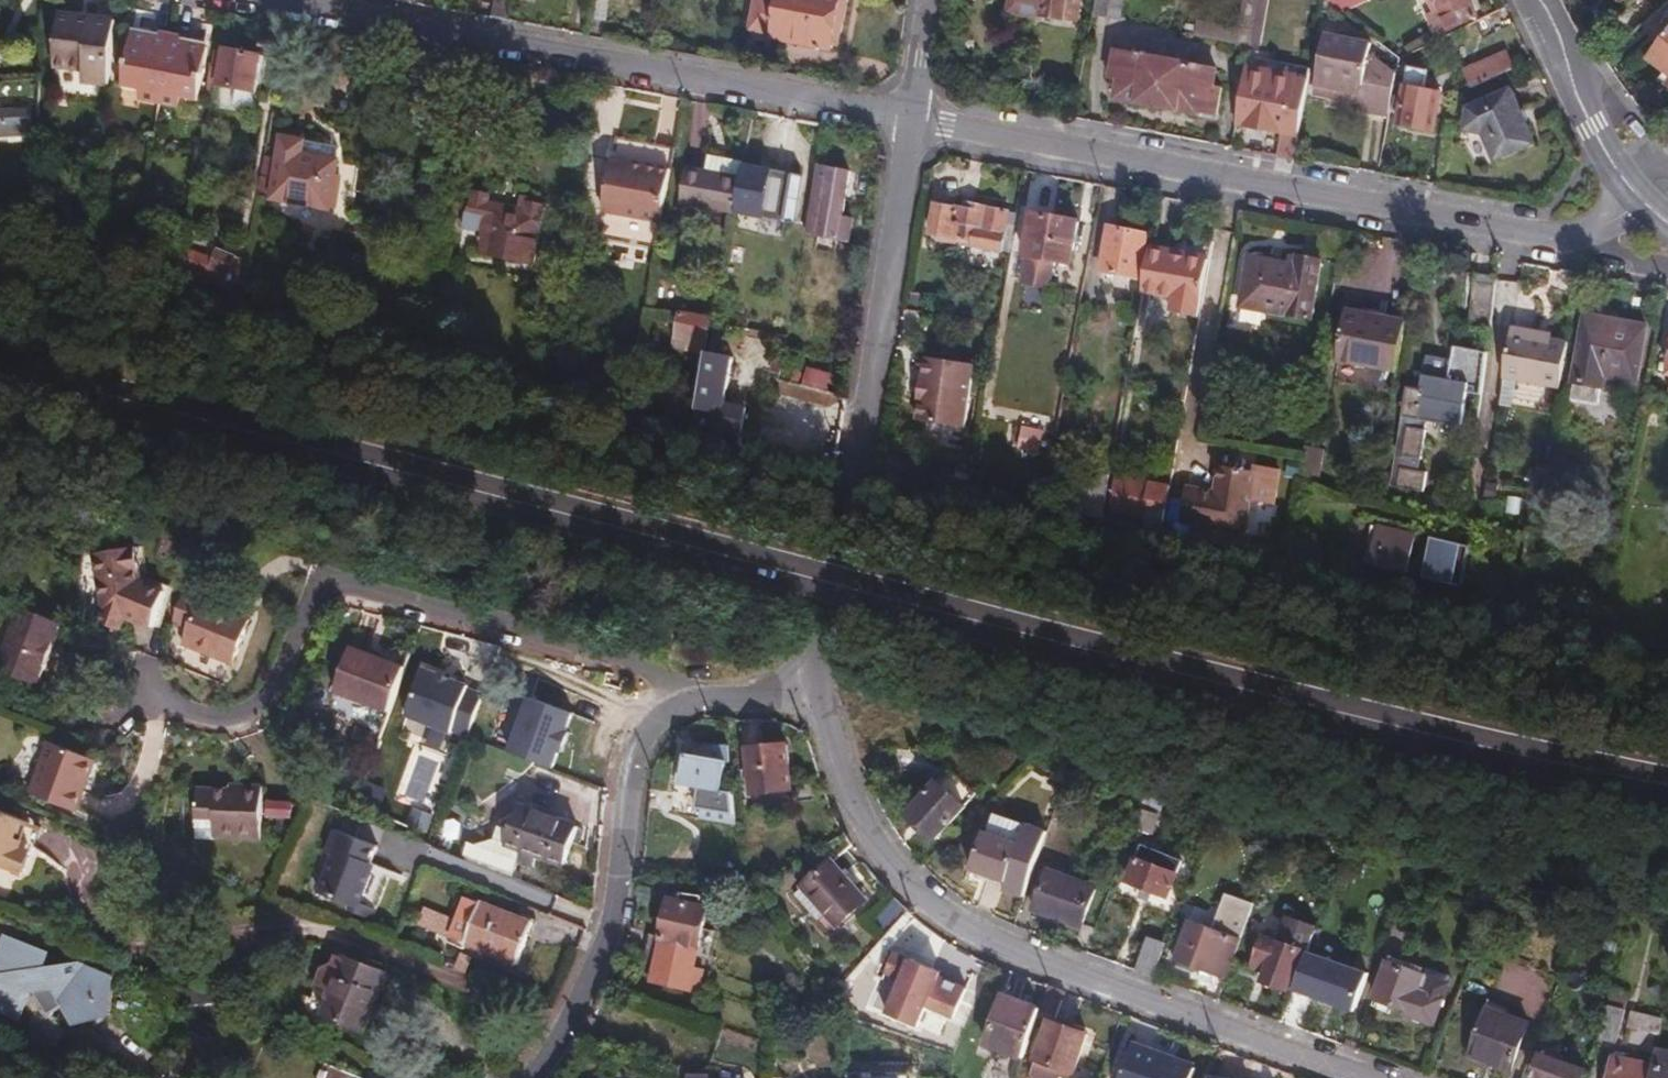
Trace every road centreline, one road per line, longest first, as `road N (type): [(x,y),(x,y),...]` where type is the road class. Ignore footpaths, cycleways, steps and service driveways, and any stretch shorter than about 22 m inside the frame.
road 1 (secondary): [(1667,774),(880,593),(0,371)]
road 2 (residential): [(1635,201),(1586,233),(1532,238),(906,119)]
road 3 (residential): [(809,687),(838,777),(878,858),(936,913),(1029,959),(1366,1077)]
road 4 (residential): [(906,119),(262,0)]
road 5 (residential): [(906,119),(848,503),(809,687)]
road 6 (residential): [(809,687),(677,703),(649,720),(630,752),(609,909),(559,1037),(526,1077)]
road 7 (residential): [(1525,0),(1635,201)]
road 8 (track): [(143,692),(100,725),(26,710),(6,696),(8,684)]
road 9 (residential): [(924,0),(906,119)]

